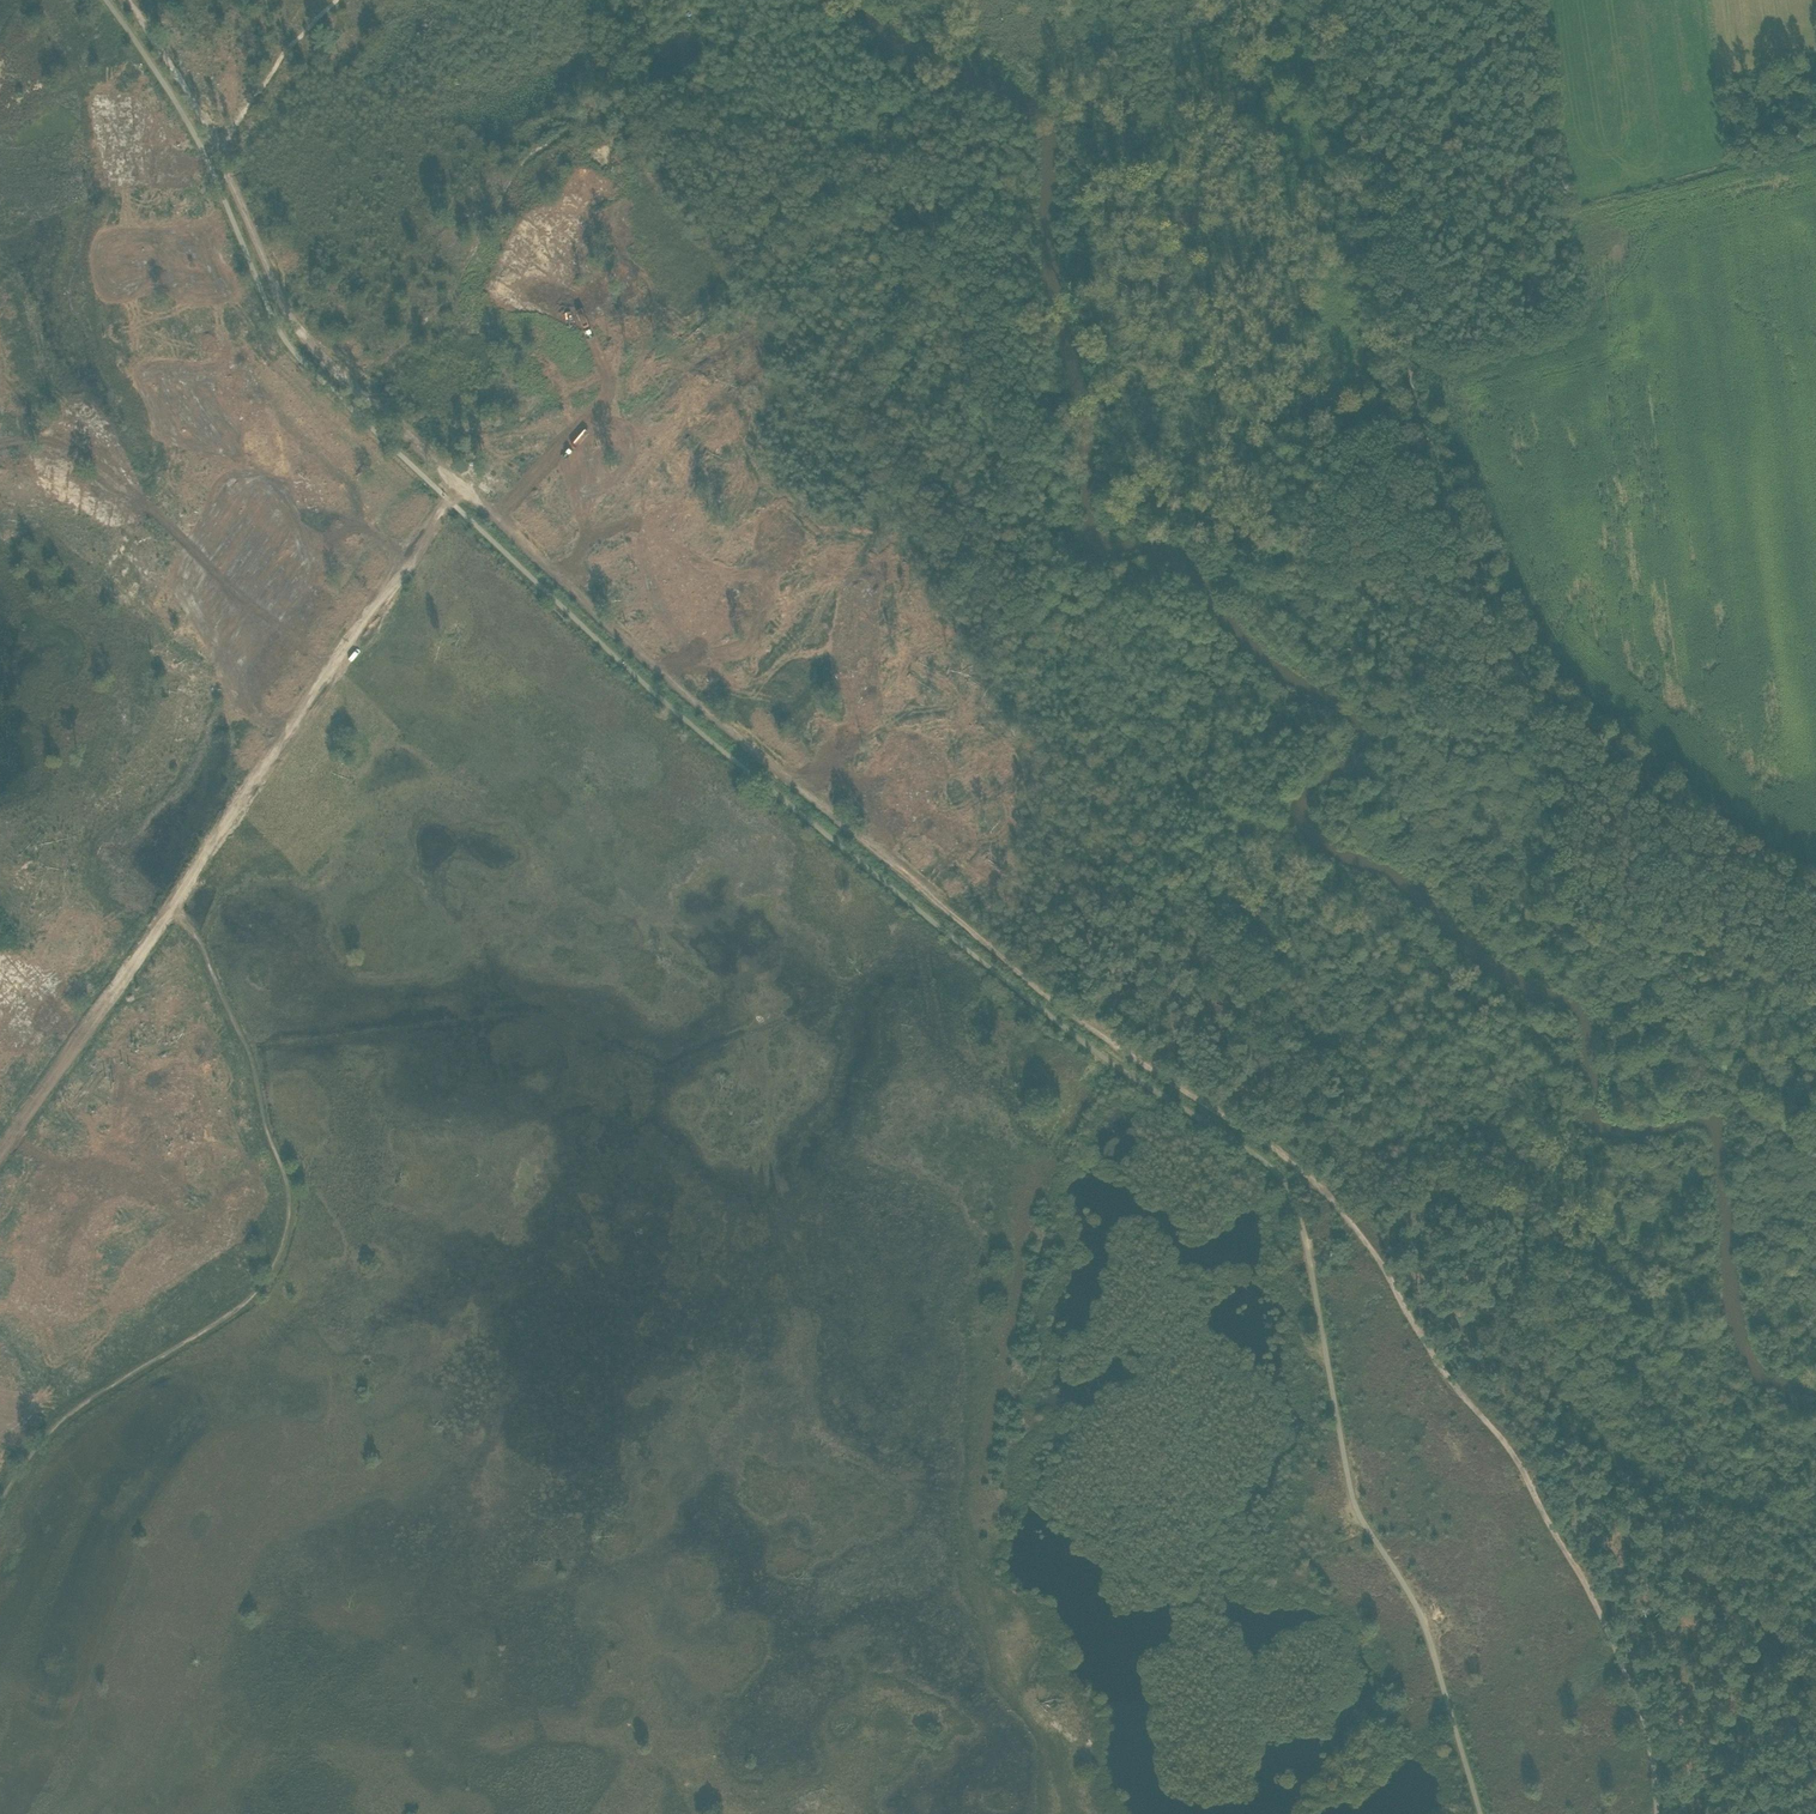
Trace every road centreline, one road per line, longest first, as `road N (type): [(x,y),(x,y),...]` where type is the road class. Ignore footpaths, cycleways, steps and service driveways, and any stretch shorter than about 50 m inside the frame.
road 1 (track): [(1308,1177),(1257,1135),(1129,1059),(972,932),(688,695),(462,491)]
road 2 (track): [(1815,894),(1752,864),(1537,693),(1503,638),(1456,528),(1411,369),(1345,0)]
road 3 (track): [(0,1508),(43,1435),(249,1300),(279,1256),(290,1213),(262,1097),(200,946),(172,907)]
road 4 (track): [(450,504),(204,849),(172,907)]
road 5 (track): [(462,491),(301,335),(280,302),(219,151)]
road 6 (track): [(172,907),(0,1155)]
road 7 (track): [(219,151),(125,0)]

